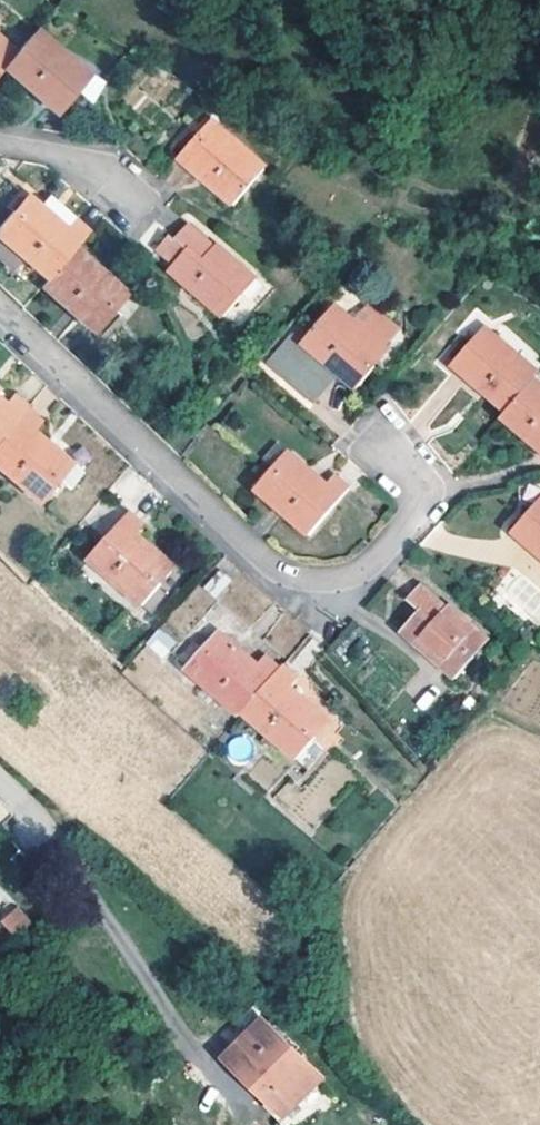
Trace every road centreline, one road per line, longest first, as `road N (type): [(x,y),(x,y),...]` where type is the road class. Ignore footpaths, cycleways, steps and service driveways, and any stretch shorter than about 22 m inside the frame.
road 1 (residential): [(0,307),(260,556),(287,572),(335,578),(379,555),(416,508),(397,461)]
road 2 (residential): [(0,146),(71,160),(127,195)]

